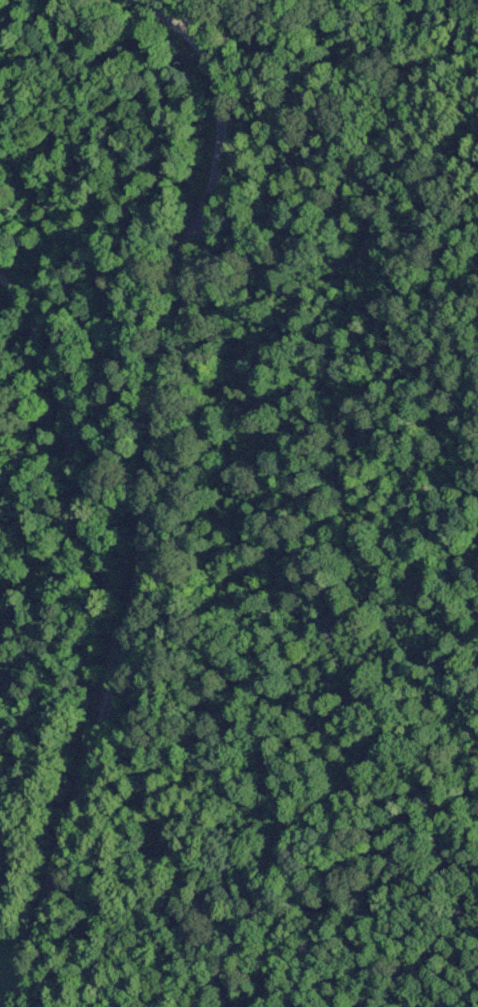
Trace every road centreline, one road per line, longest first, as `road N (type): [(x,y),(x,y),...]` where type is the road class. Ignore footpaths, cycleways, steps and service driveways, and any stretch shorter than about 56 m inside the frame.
road 1 (primary): [(14,1006),(70,762),(132,593),(212,141),(202,58),(137,0)]

